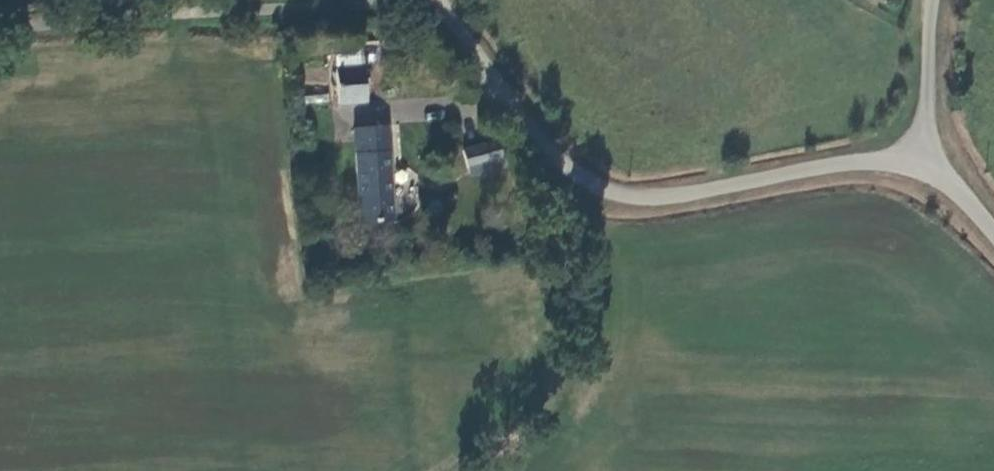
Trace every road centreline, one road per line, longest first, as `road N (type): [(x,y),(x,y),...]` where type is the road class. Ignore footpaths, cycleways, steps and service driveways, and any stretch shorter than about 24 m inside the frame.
road 1 (unclassified): [(434,1),(512,114),(580,175),(619,193),(699,200),(837,169),(930,158)]
road 2 (unclassified): [(434,1),(0,30)]
road 3 (unclassified): [(931,0),(930,158)]

